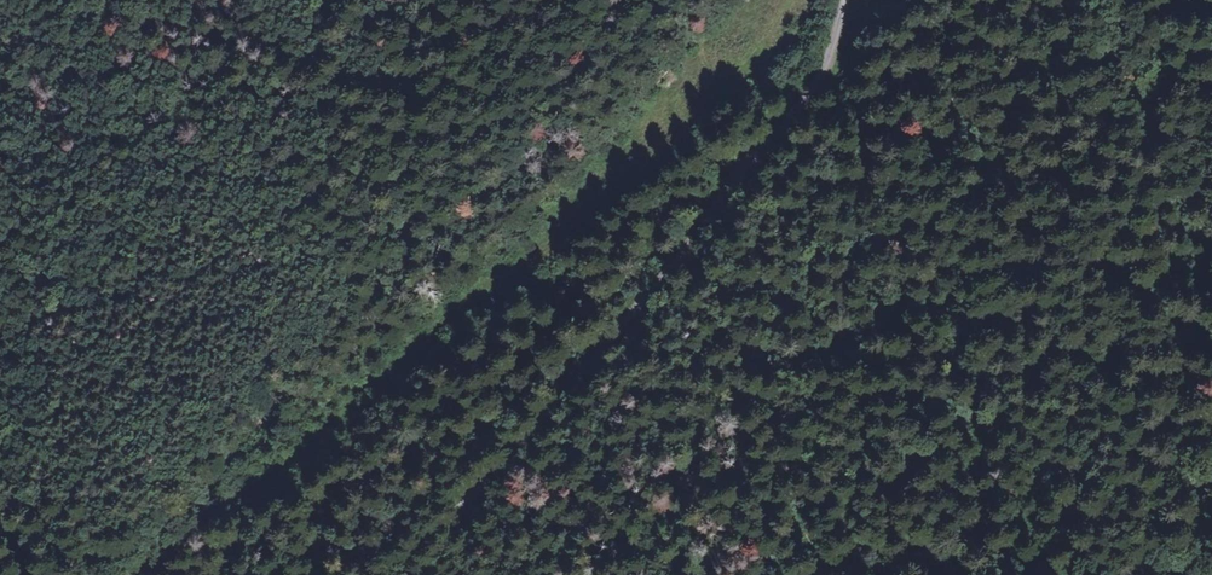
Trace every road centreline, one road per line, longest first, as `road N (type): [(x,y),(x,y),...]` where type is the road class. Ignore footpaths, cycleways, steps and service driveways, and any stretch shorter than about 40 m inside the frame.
road 1 (track): [(134,574),(312,351),(405,272),(542,192),(732,0)]
road 2 (tertiary): [(848,0),(807,114),(772,158),(492,478),(391,574)]

